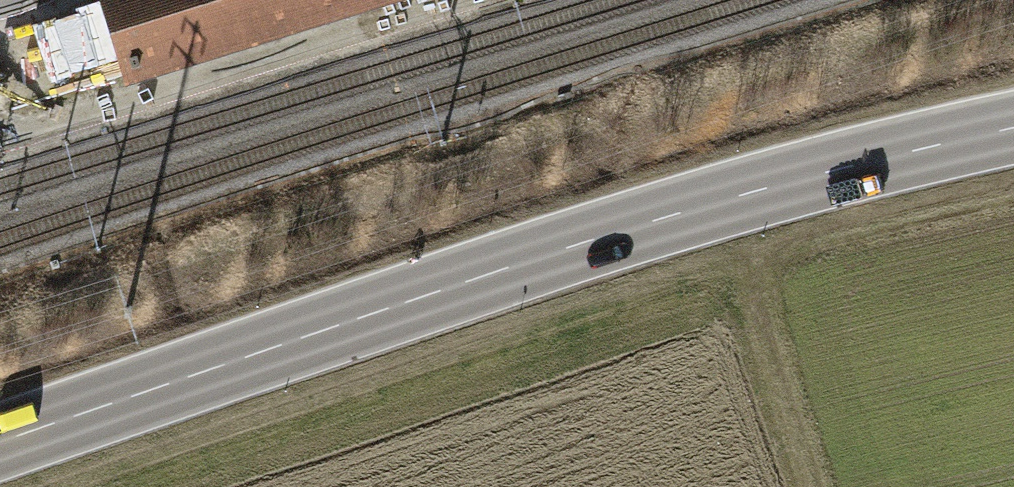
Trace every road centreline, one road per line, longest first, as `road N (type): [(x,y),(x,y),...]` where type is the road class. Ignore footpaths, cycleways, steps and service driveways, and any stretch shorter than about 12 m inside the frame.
road 1 (primary): [(1013,131),(725,201),(0,442)]
road 2 (track): [(1013,191),(742,257),(489,336),(67,486)]
road 3 (track): [(725,201),(819,486)]

